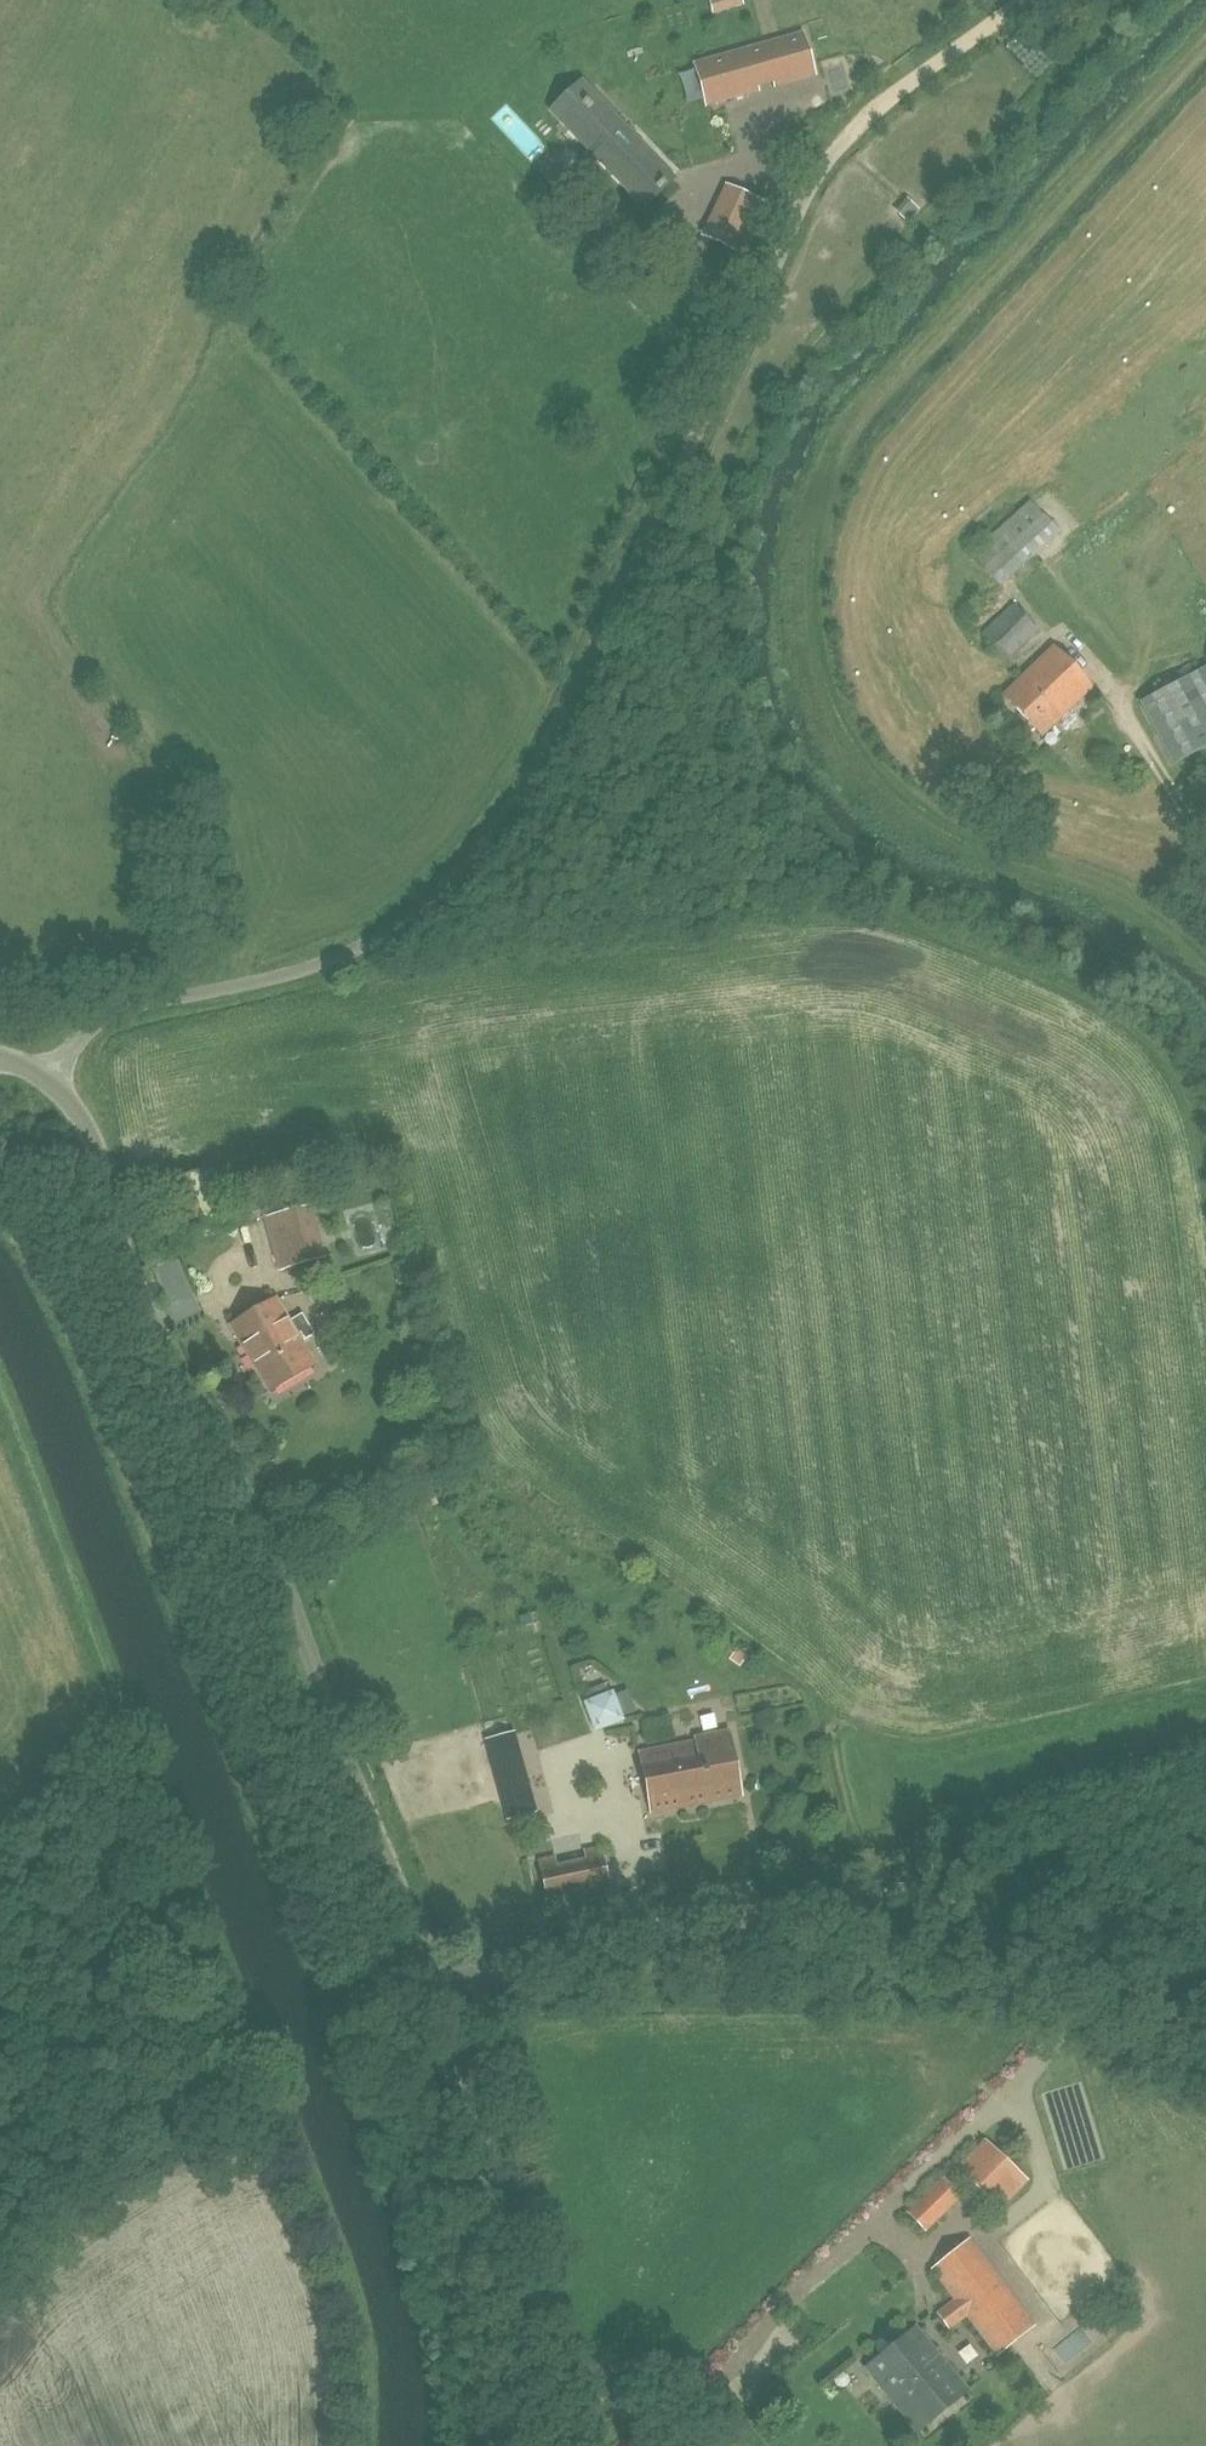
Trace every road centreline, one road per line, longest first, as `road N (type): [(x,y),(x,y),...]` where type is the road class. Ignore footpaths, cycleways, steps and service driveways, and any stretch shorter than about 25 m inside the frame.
road 1 (unclassified): [(47,1078),(96,1022),(121,1009),(305,971),(363,948),(455,880),(544,744),(805,196),(855,128)]
road 2 (tertiary): [(445,1981),(354,1780),(261,1527),(158,1343),(103,1161),(47,1078)]
road 3 (tertiary): [(1205,2044),(985,1920),(919,1904),(801,1904),(744,1914),(445,1981)]
road 4 (track): [(649,2445),(1111,1987)]
road 5 (tertiary): [(538,2445),(445,1981)]
road 6 (track): [(855,128),(1025,0)]

